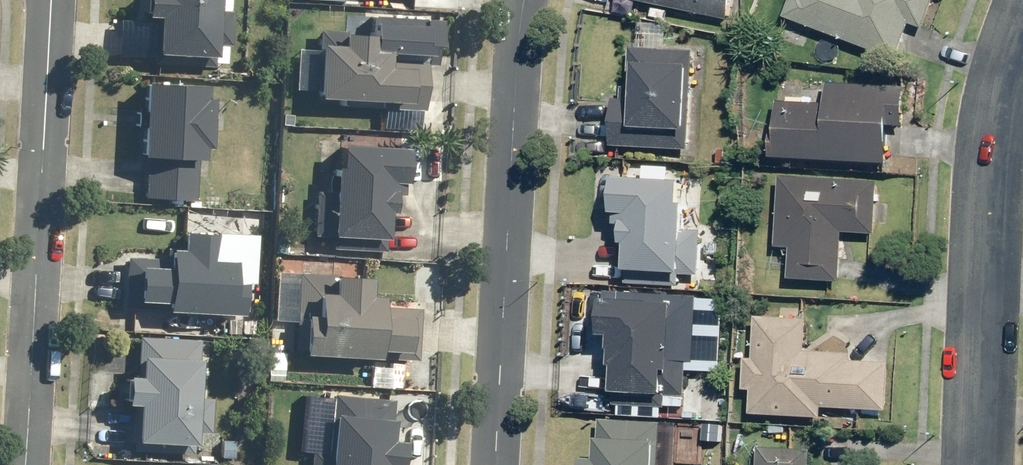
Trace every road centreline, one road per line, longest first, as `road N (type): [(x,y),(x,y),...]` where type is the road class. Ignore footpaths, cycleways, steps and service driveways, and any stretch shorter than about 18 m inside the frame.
road 1 (residential): [(493,464),(524,0)]
road 2 (residential): [(50,0),(26,464)]
road 3 (unclassified): [(985,464),(999,162),(1022,38)]

